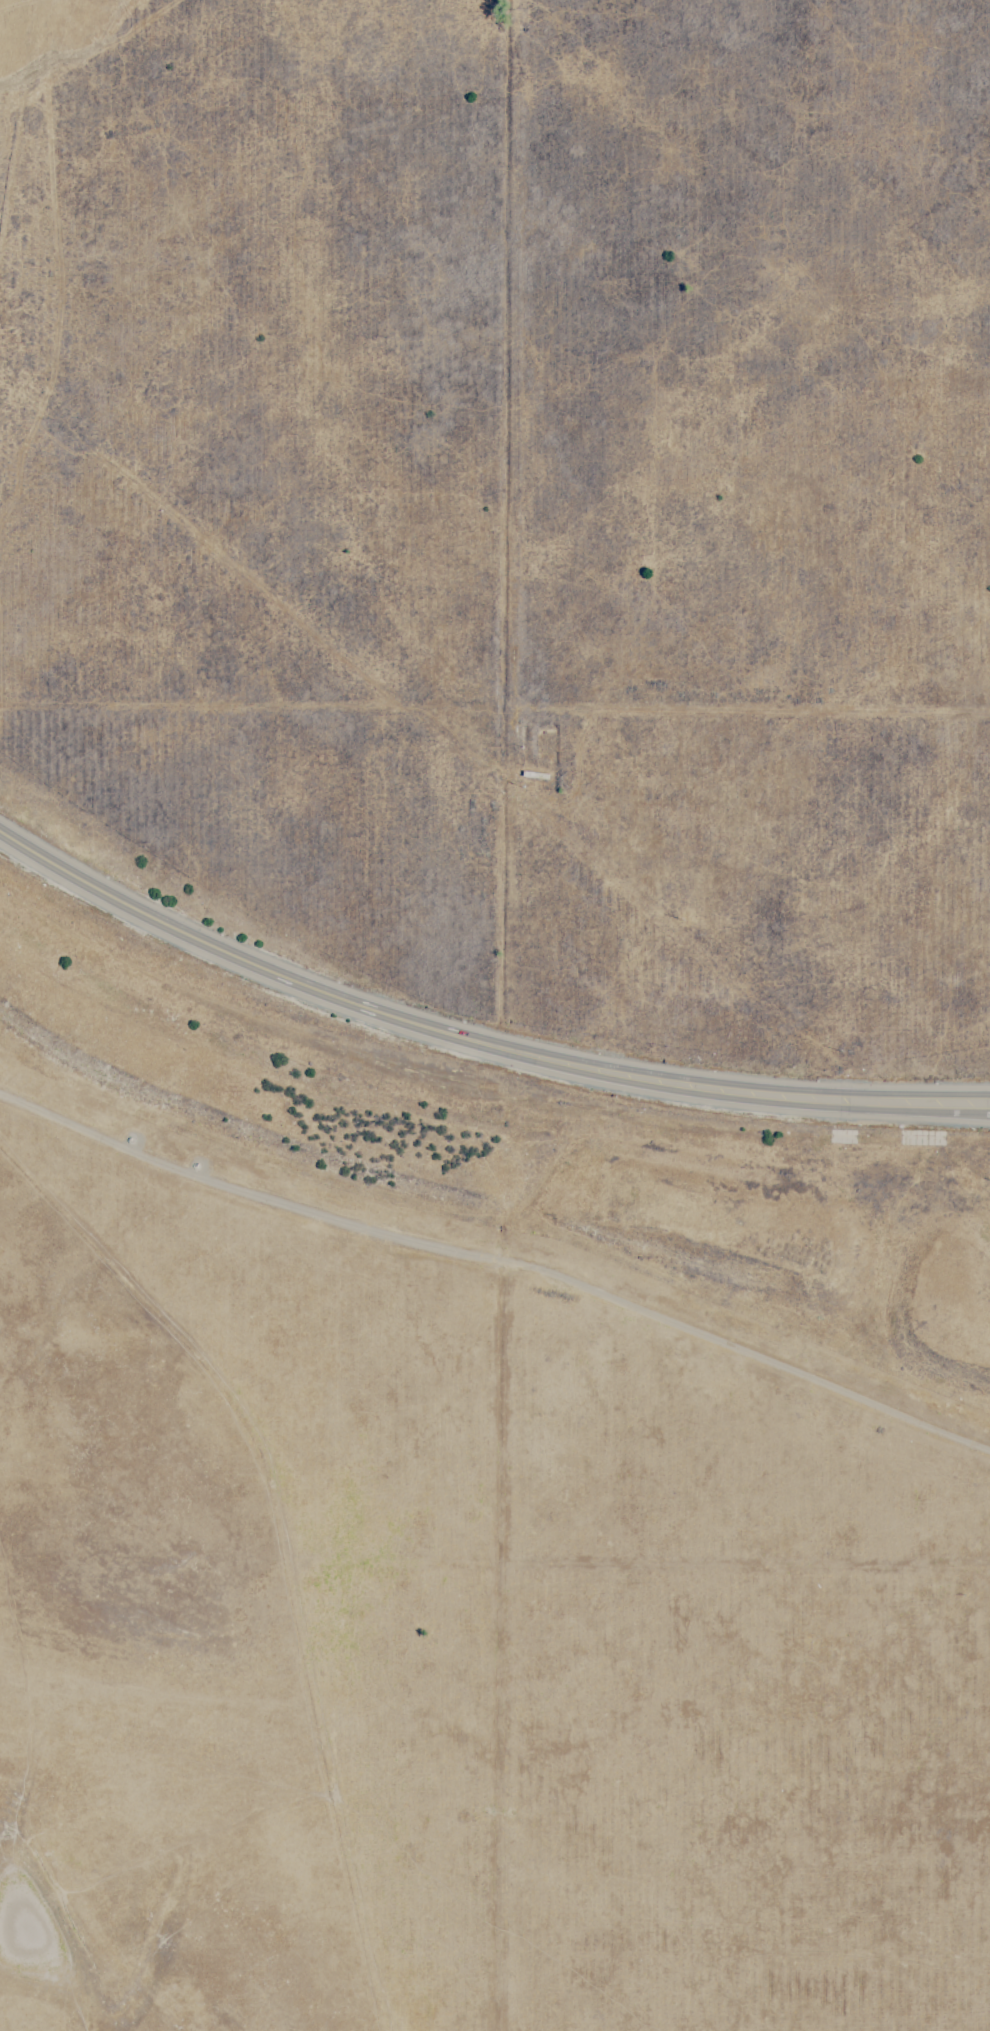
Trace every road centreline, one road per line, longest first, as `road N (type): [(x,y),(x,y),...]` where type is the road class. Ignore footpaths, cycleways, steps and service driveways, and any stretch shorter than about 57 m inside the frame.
road 1 (track): [(989,1441),(526,1267),(297,1211),(0,1100)]
road 2 (trunk): [(0,833),(106,895),(257,967),(466,1040),(710,1090),(989,1106)]

